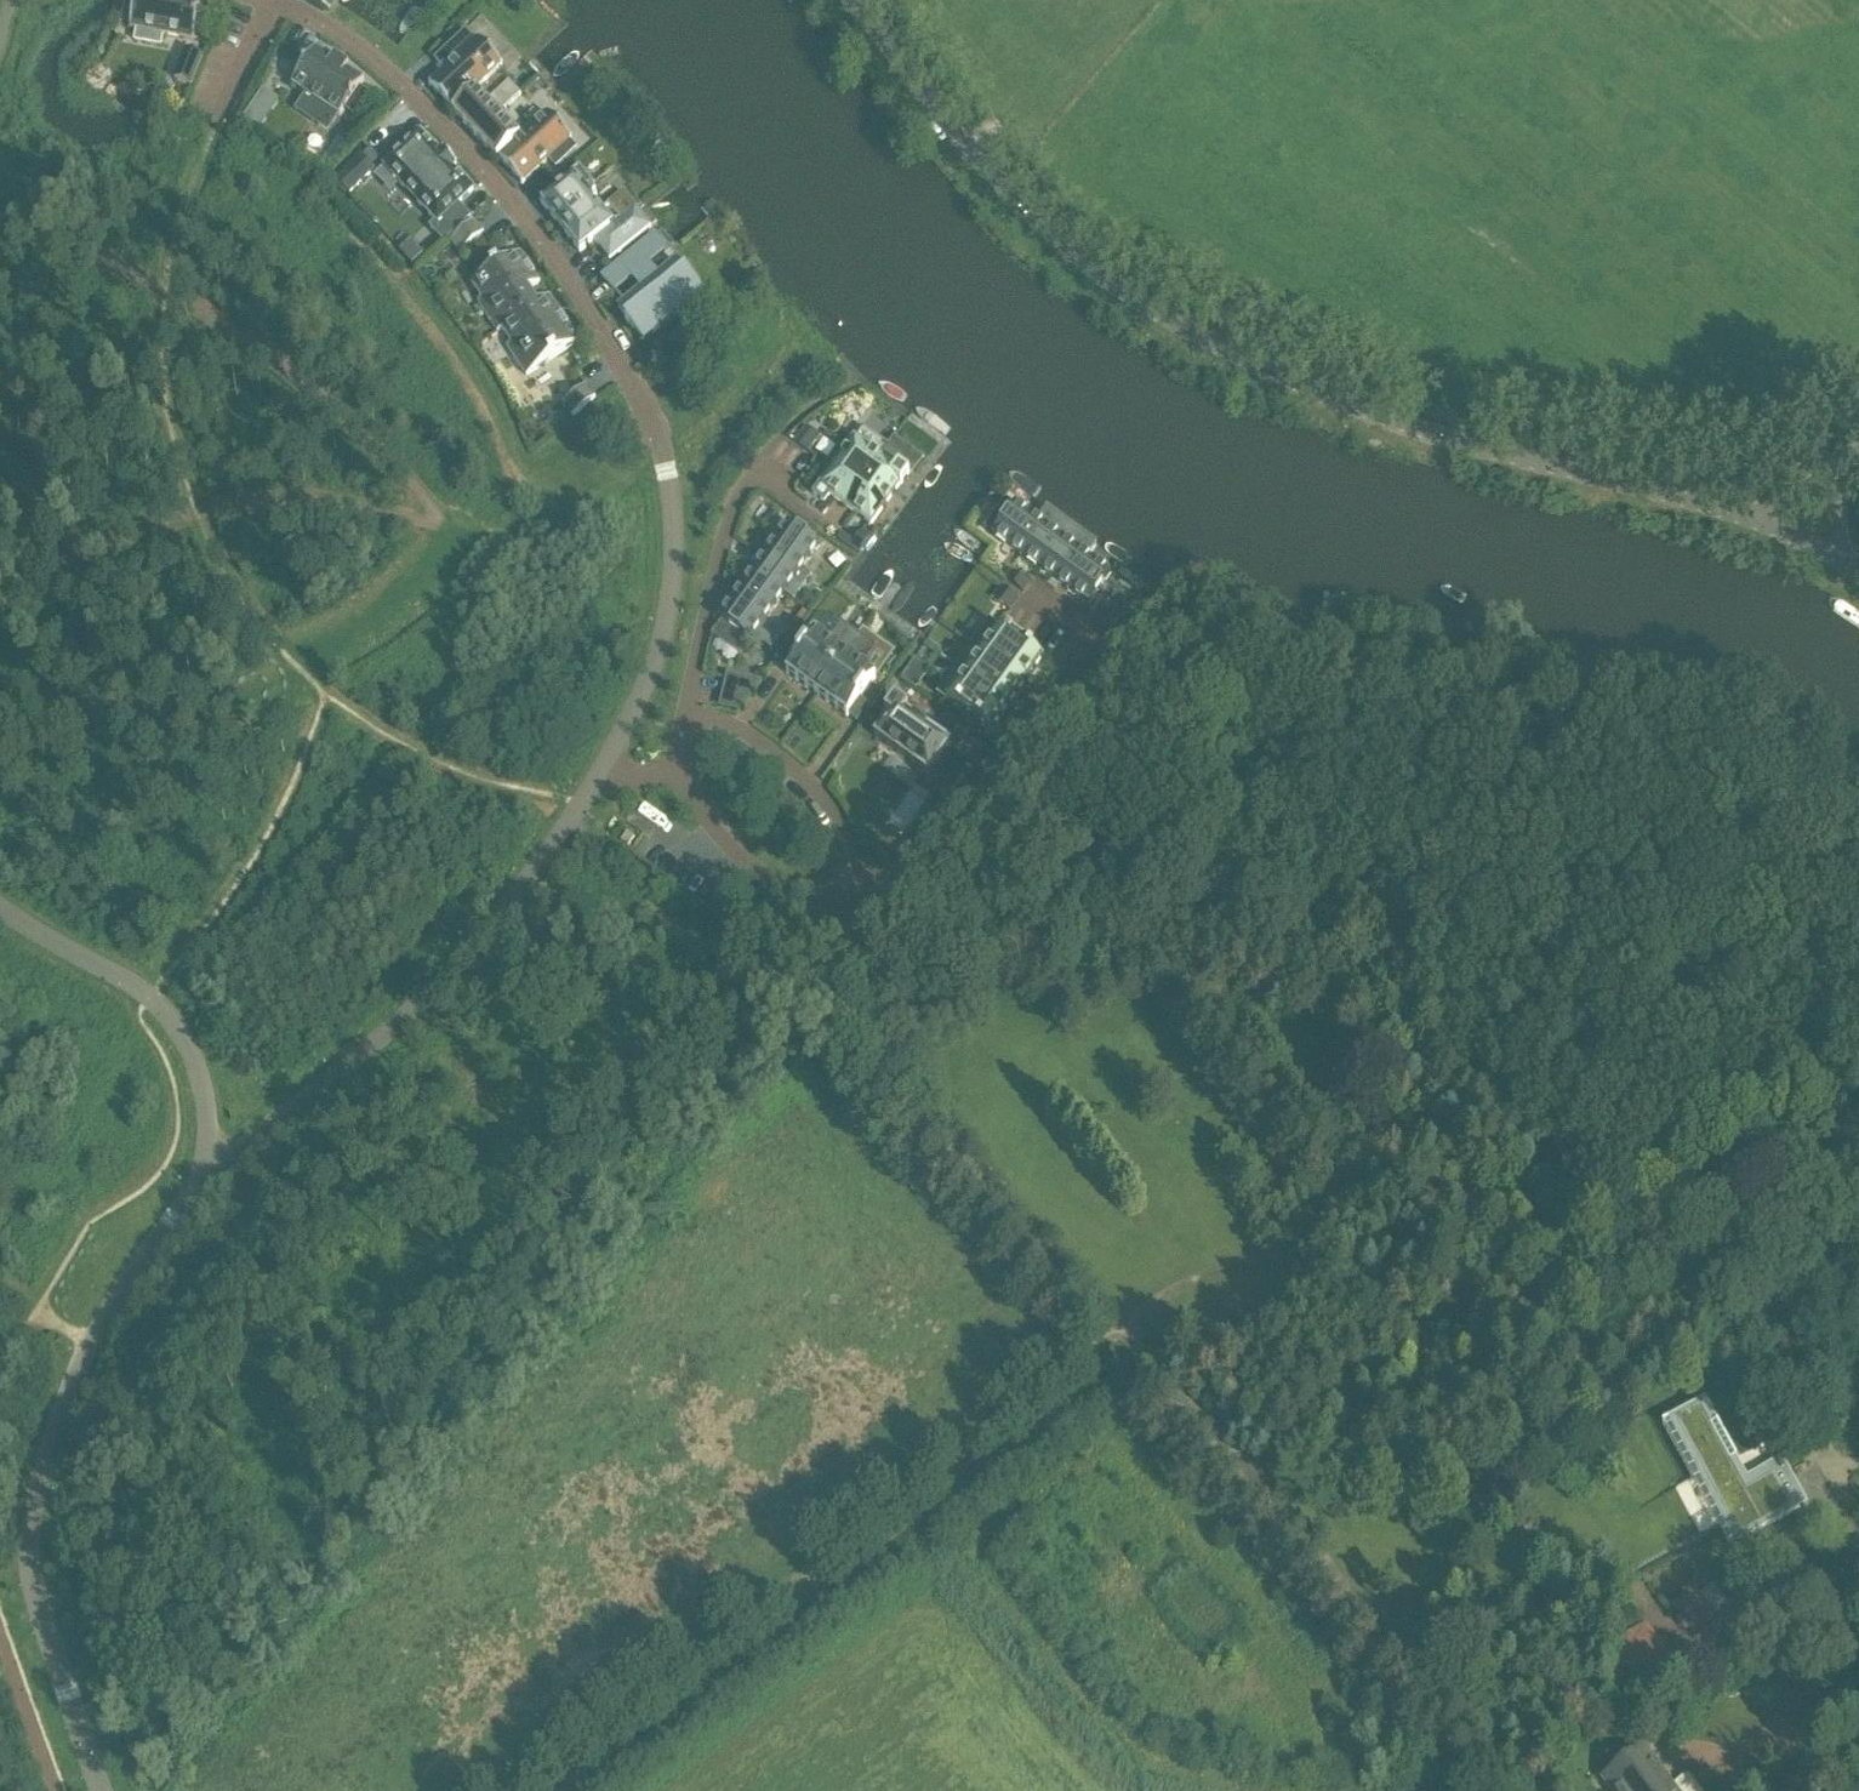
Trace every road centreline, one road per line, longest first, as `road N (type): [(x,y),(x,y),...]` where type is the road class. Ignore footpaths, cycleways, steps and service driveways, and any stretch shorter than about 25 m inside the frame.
road 1 (unclassified): [(1742,517),(1490,452),(1284,385),(1184,337),(1067,260),(846,0)]
road 2 (unclassified): [(210,1177),(423,1009),(551,858),(655,668),(672,605),(673,511),(655,421)]
road 3 (unclassified): [(106,1790),(36,1583),(35,1522),(47,1449),(90,1343),(210,1177)]
road 4 (residential): [(655,421),(627,363),(565,278),(398,79),(258,0)]
road 5 (unclassified): [(0,904),(170,1013),(199,1069),(210,1177)]

